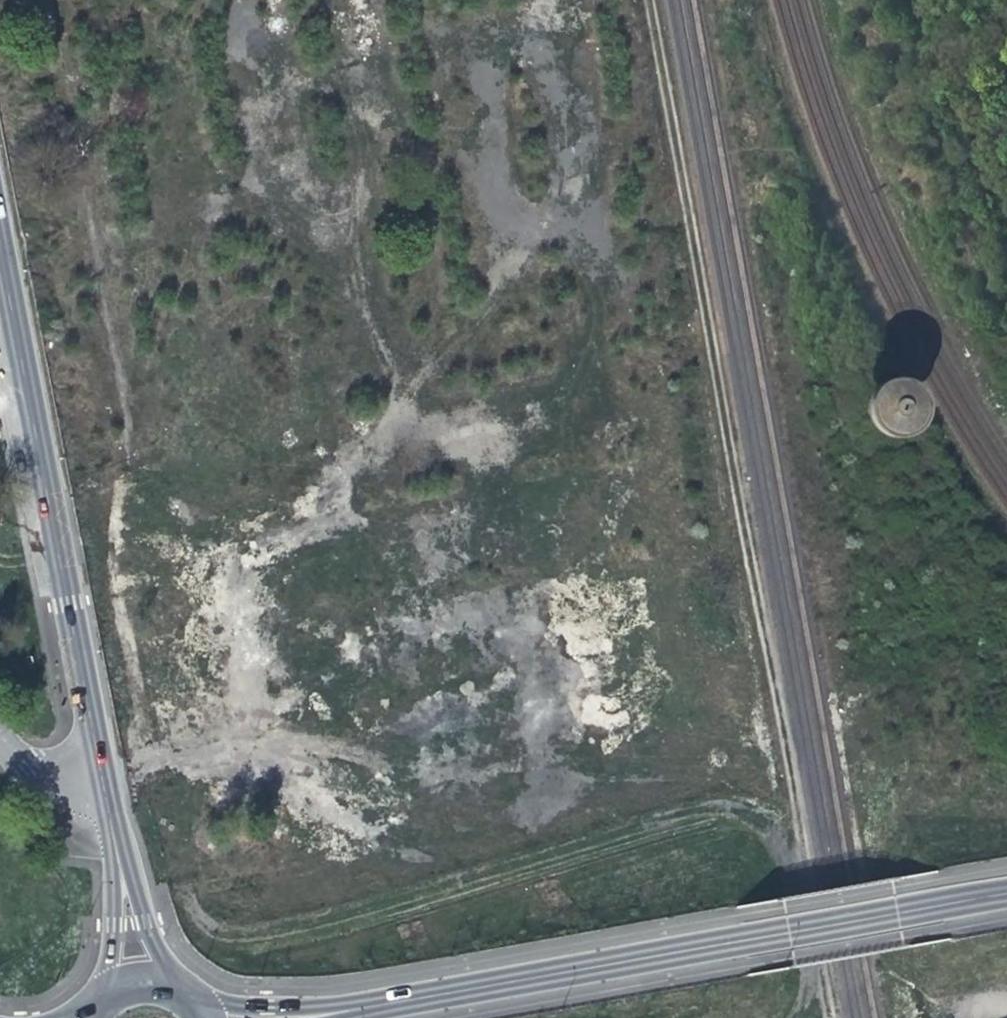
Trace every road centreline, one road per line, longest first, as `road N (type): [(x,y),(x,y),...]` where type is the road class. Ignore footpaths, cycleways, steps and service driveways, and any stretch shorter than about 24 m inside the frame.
road 1 (secondary): [(326,1016),(1006,897)]
road 2 (residential): [(0,285),(73,701),(103,782)]
road 3 (residential): [(184,994),(158,960),(120,859)]
road 4 (residential): [(120,859),(106,995)]
road 5 (secondary): [(326,1016),(196,1006)]
road 6 (residential): [(0,735),(62,786),(103,782)]

